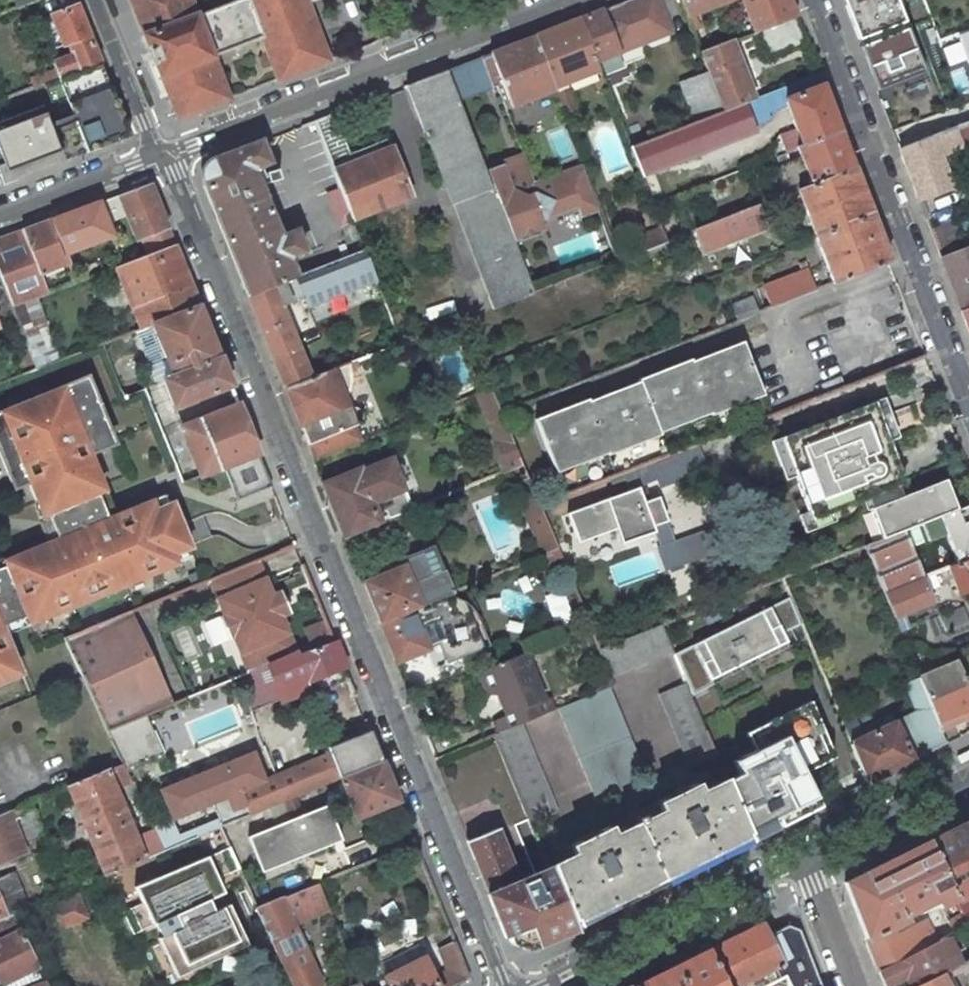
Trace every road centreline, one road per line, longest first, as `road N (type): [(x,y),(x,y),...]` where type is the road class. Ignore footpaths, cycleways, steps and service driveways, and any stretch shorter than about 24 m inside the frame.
road 1 (residential): [(161,159),(505,985)]
road 2 (residential): [(565,0),(161,159)]
road 3 (residential): [(535,404),(917,260)]
road 4 (residential): [(806,860),(547,985)]
road 5 (residential): [(917,260),(818,0)]
road 6 (residential): [(968,779),(806,860)]
road 7 (residential): [(161,159),(0,219)]
road 8 (residential): [(96,0),(161,159)]
road 9 (residential): [(968,397),(917,260)]
road 10 (residential): [(855,985),(806,860)]

